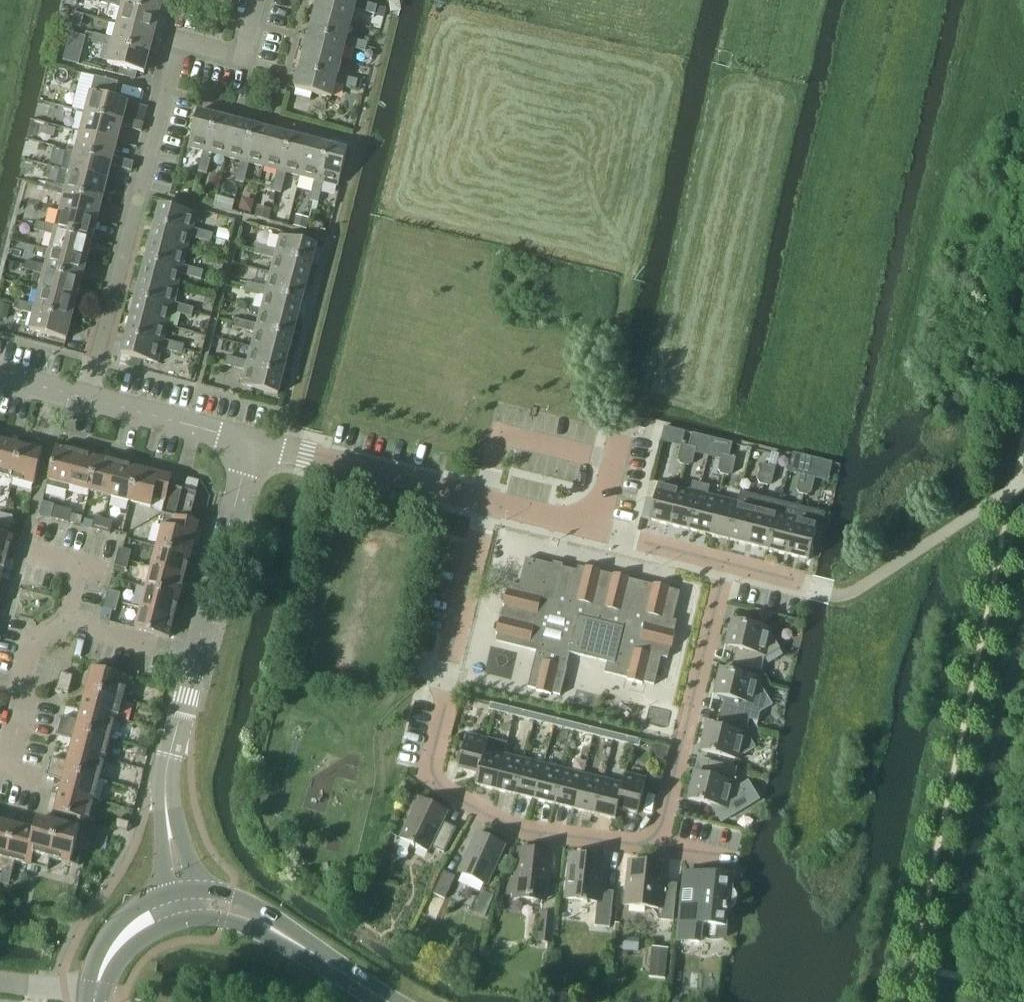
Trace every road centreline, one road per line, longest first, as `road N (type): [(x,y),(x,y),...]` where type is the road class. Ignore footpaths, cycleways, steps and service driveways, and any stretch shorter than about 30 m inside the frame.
road 1 (residential): [(659,839),(582,844),(521,833),(428,780),(486,504)]
road 2 (residential): [(87,399),(181,43),(242,58),(259,0)]
road 3 (residential): [(727,565),(659,839)]
road 4 (residential): [(182,906),(163,779),(194,659)]
road 5 (residential): [(486,504),(249,443)]
road 6 (tertiary): [(390,1001),(263,922),(226,908),(182,906)]
road 7 (residential): [(194,659),(249,443)]
road 8 (residential): [(249,443),(87,399)]
road 9 (residential): [(1,767),(32,641),(64,625)]
road 10 (residential): [(628,541),(486,504)]
road 11 (residential): [(64,625),(194,659)]
road 12 (tertiary): [(94,994),(126,934),(182,906)]

